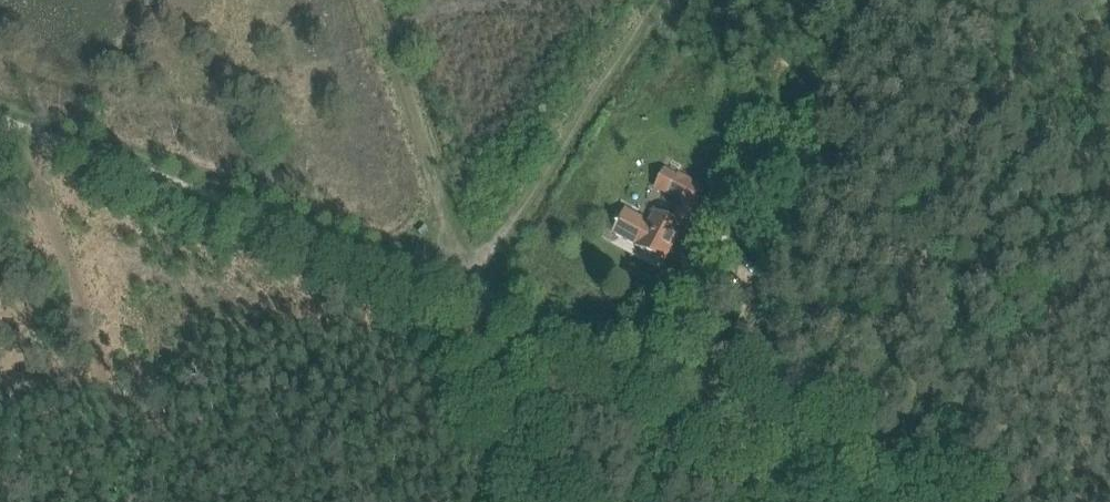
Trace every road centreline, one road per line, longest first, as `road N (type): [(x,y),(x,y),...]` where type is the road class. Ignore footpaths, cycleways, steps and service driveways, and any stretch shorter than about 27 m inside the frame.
road 1 (track): [(473,281),(469,290),(391,270),(27,132)]
road 2 (track): [(863,501),(469,290)]
road 3 (track): [(27,132),(31,185),(139,501)]
road 4 (track): [(661,0),(473,281)]
road 5 (track): [(379,0),(473,281)]

